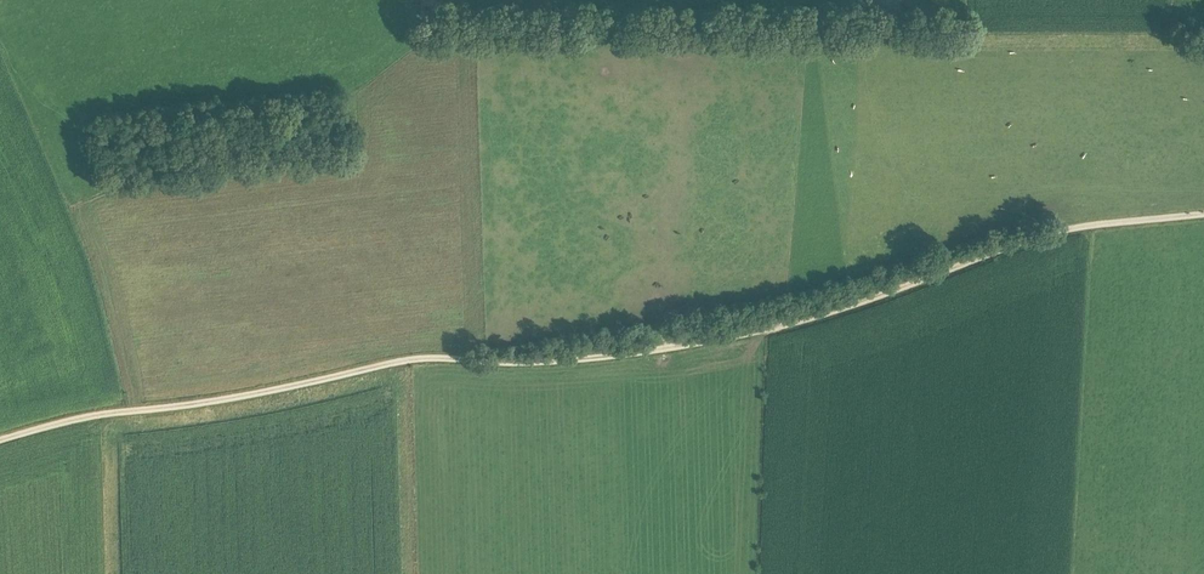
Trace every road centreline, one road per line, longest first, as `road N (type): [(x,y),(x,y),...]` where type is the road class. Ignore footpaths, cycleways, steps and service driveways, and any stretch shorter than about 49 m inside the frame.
road 1 (track): [(0,437),(405,360),(628,356),(809,320),(1058,232),(1203,214)]

